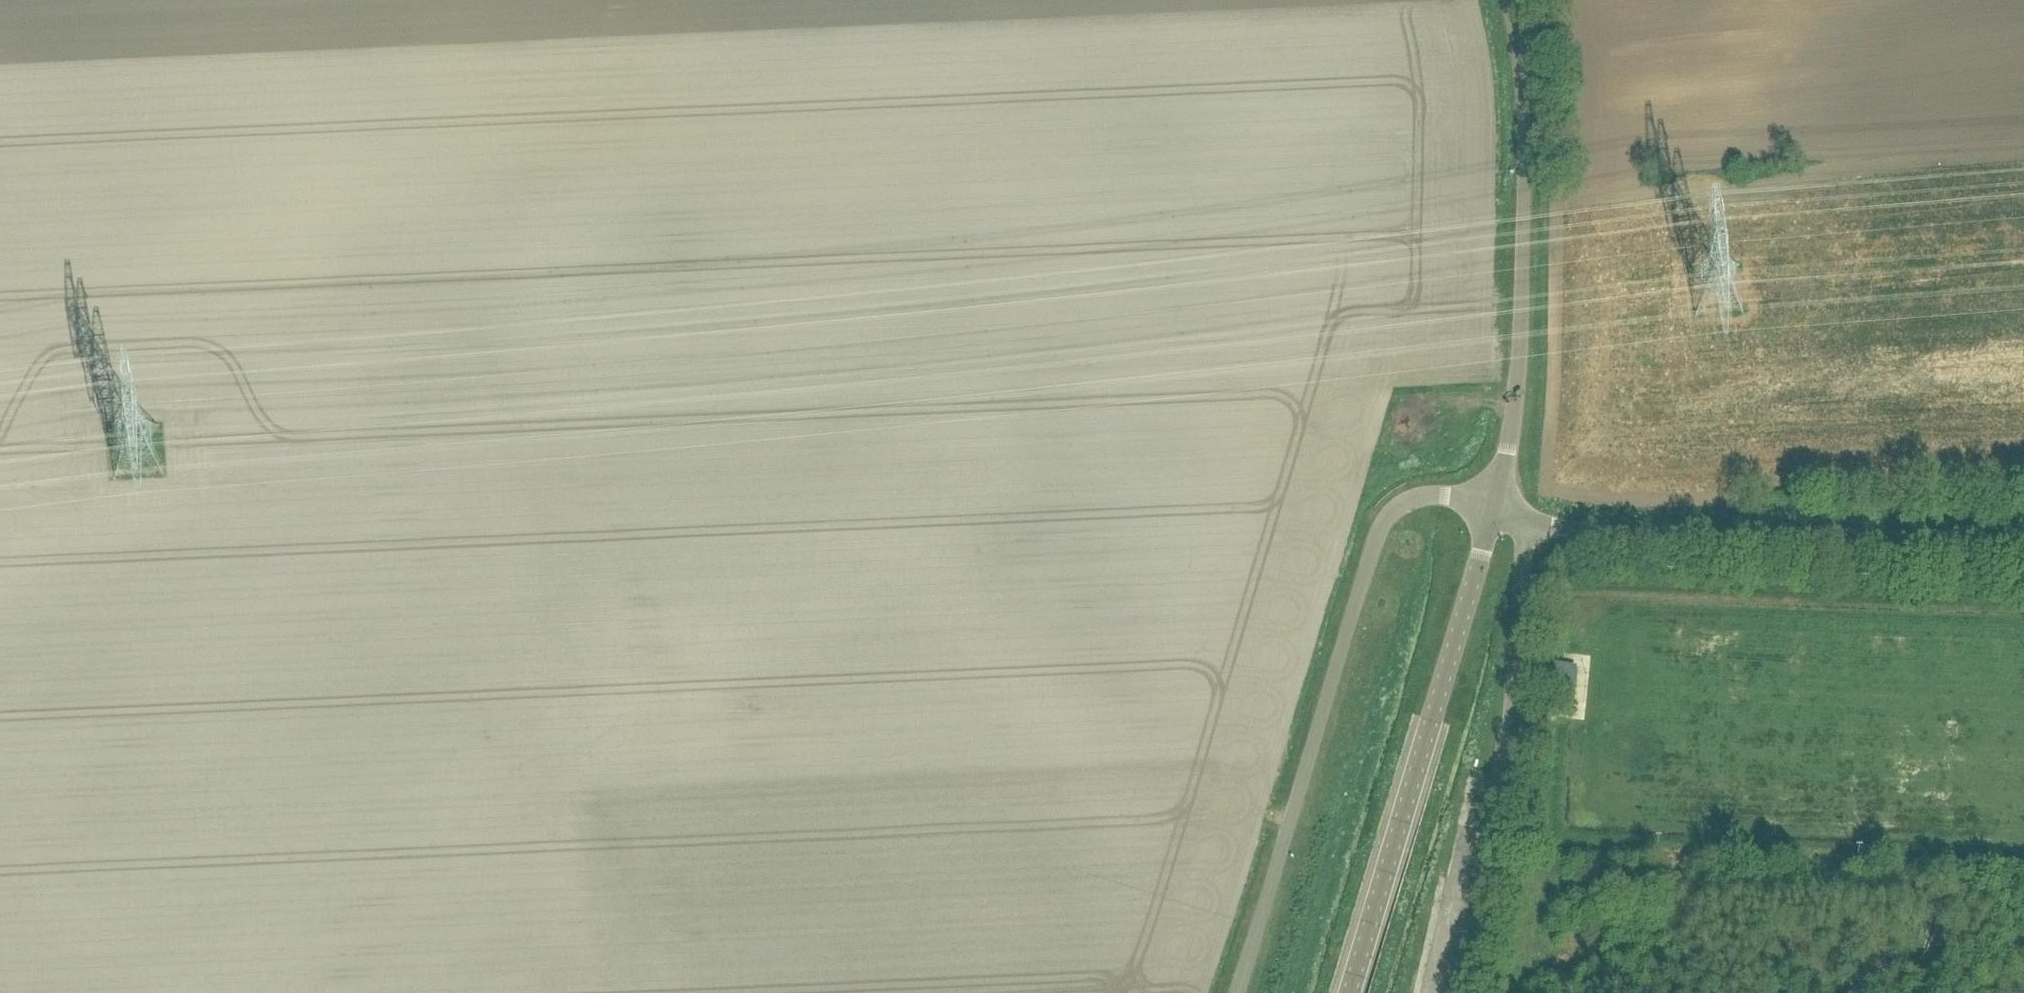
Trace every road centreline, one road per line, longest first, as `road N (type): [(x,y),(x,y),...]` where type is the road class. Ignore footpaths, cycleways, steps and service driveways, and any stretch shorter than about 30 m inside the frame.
road 1 (unclassified): [(1237,992),(1382,525),(1422,498),(1492,508)]
road 2 (unclassified): [(1492,508),(1530,528),(2023,536)]
road 3 (unclassified): [(1492,508),(1513,440),(1519,382),(1523,100),(1508,0)]
road 4 (unclassified): [(1349,992),(1492,508)]

